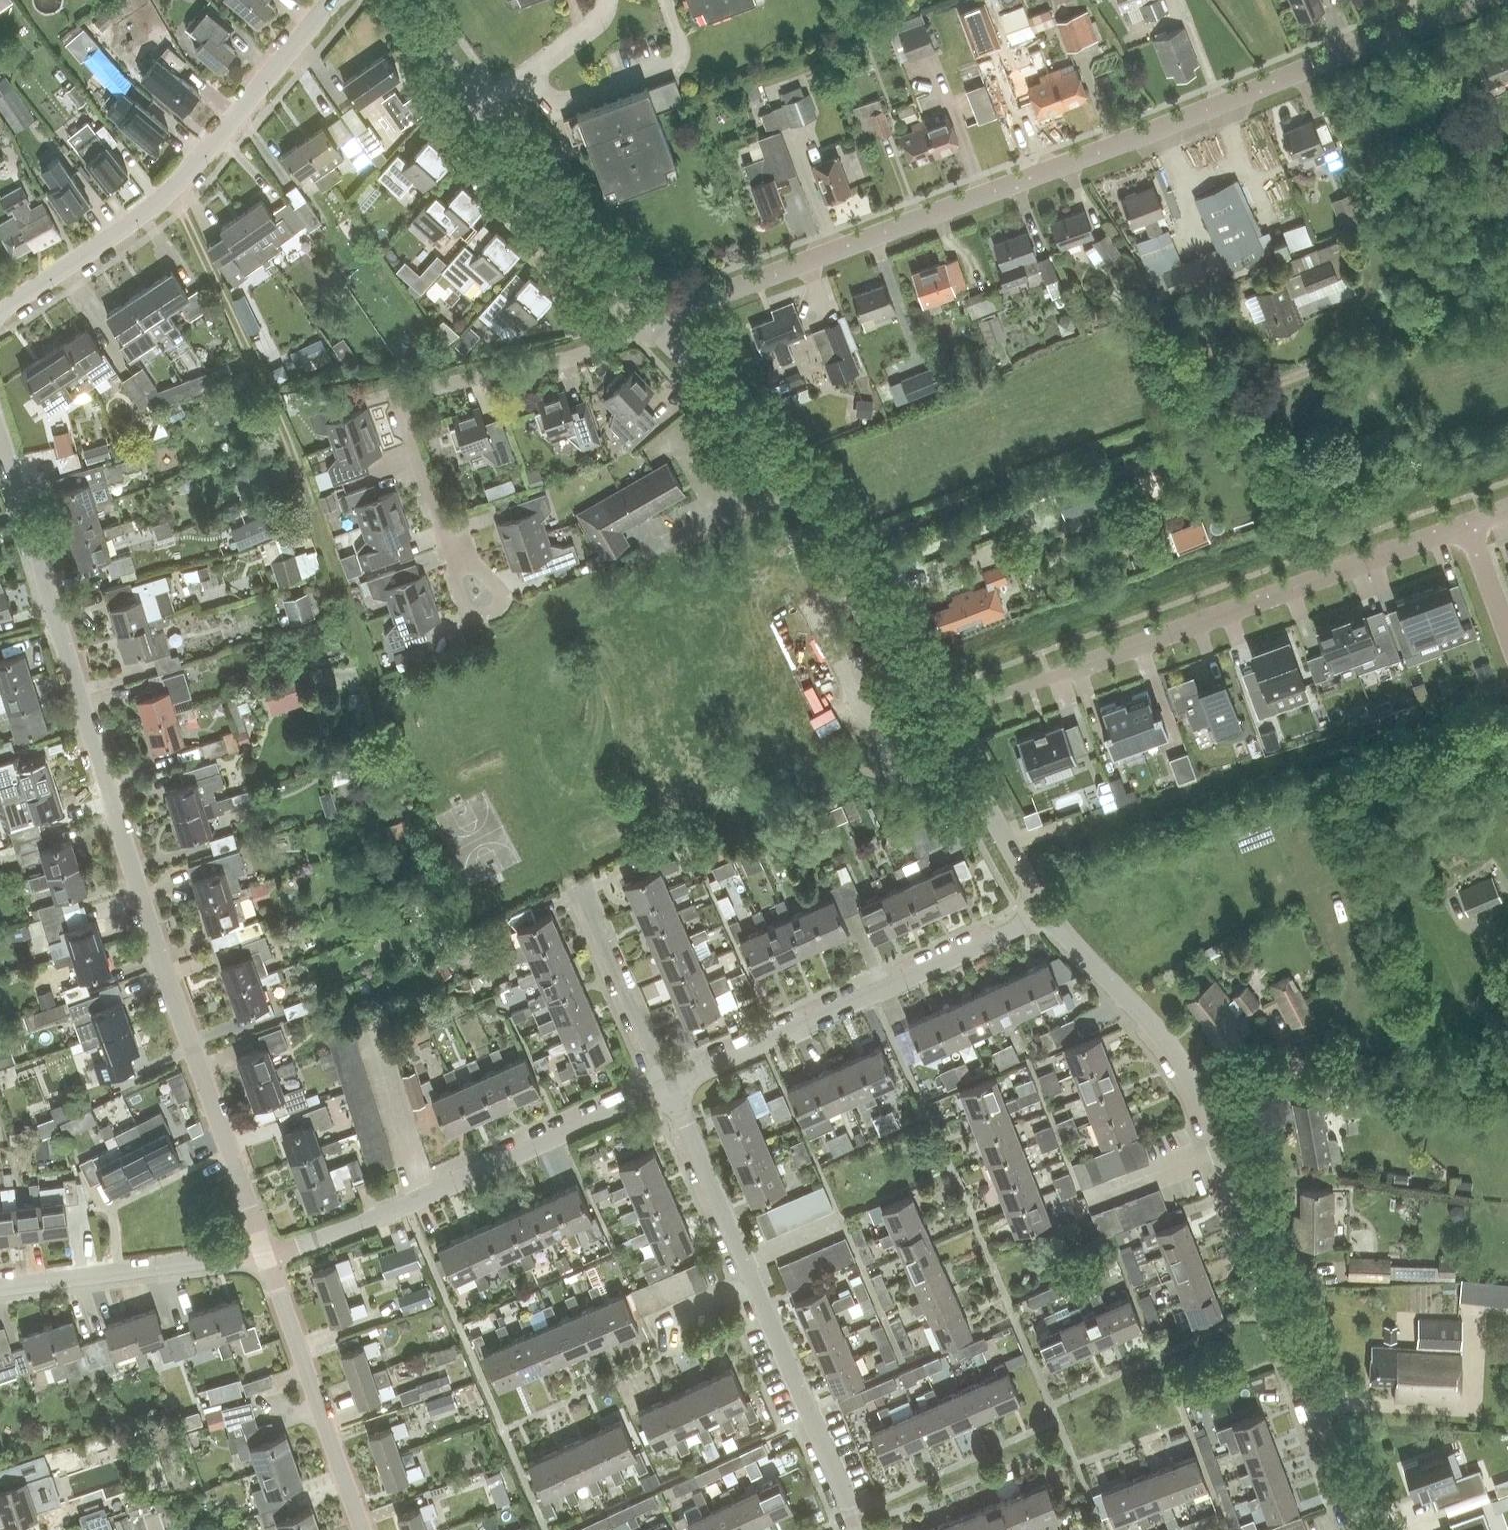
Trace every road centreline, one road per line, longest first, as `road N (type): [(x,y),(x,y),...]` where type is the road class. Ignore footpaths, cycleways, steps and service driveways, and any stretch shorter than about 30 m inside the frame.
road 1 (residential): [(656,326),(1458,0)]
road 2 (residential): [(267,1258),(139,891),(0,438)]
road 3 (residential): [(1359,1529),(1196,1088),(1152,1024),(1046,914)]
road 4 (track): [(173,191),(286,443),(364,659)]
road 5 (residential): [(862,1529),(660,1085)]
road 6 (residential): [(466,590),(401,406),(412,390),(578,356),(656,326)]
road 7 (residential): [(0,314),(173,191),(330,0)]
road 8 (track): [(847,547),(1258,394)]
road 9 (residential): [(267,1258),(660,1085)]
road 10 (residential): [(660,1085),(1046,914)]
road 11 (residential): [(656,326),(600,269),(402,0)]
road 12 (residential): [(1091,663),(1471,523)]
road 13 (residential): [(866,582),(832,522),(656,326)]
road 14 (residential): [(866,582),(823,607),(819,624),(894,768),(900,777),(931,784),(965,767)]
road 15 (residential): [(362,1529),(267,1258)]
road 16 (residential): [(0,1287),(267,1258)]
road 17 (track): [(1196,1088),(1289,1062),(1411,1075)]
road 18 (residential): [(965,767),(866,582)]
road 19 (residential): [(660,1085),(585,906)]
road 20 (residential): [(1046,914),(965,767)]

